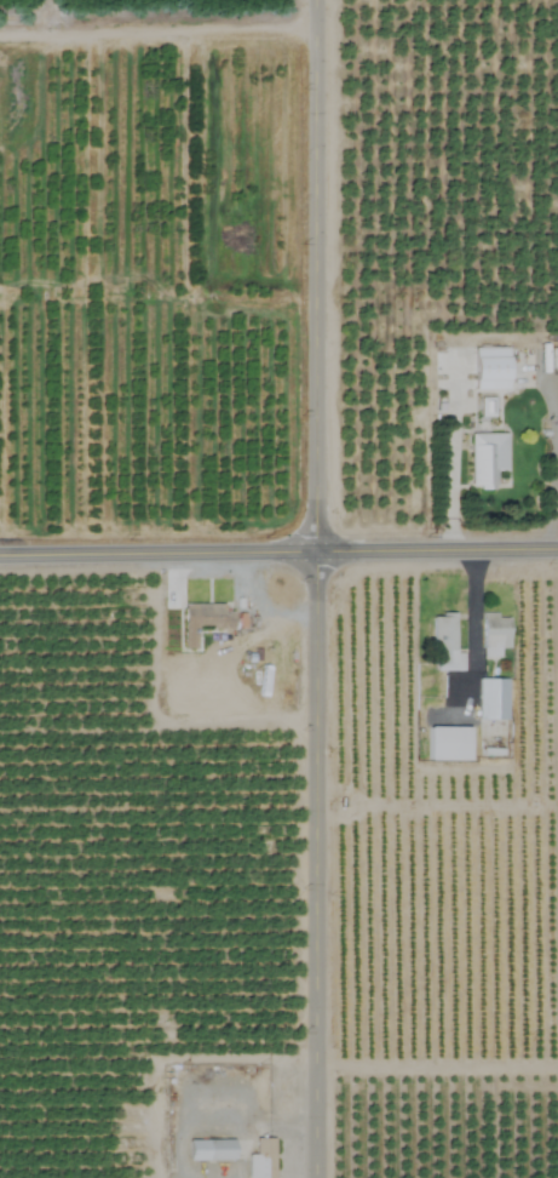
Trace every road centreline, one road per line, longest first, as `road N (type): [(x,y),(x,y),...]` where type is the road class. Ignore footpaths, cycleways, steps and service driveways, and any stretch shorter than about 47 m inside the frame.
road 1 (residential): [(318,0),(311,553),(318,1177)]
road 2 (secondary): [(0,556),(557,550)]

